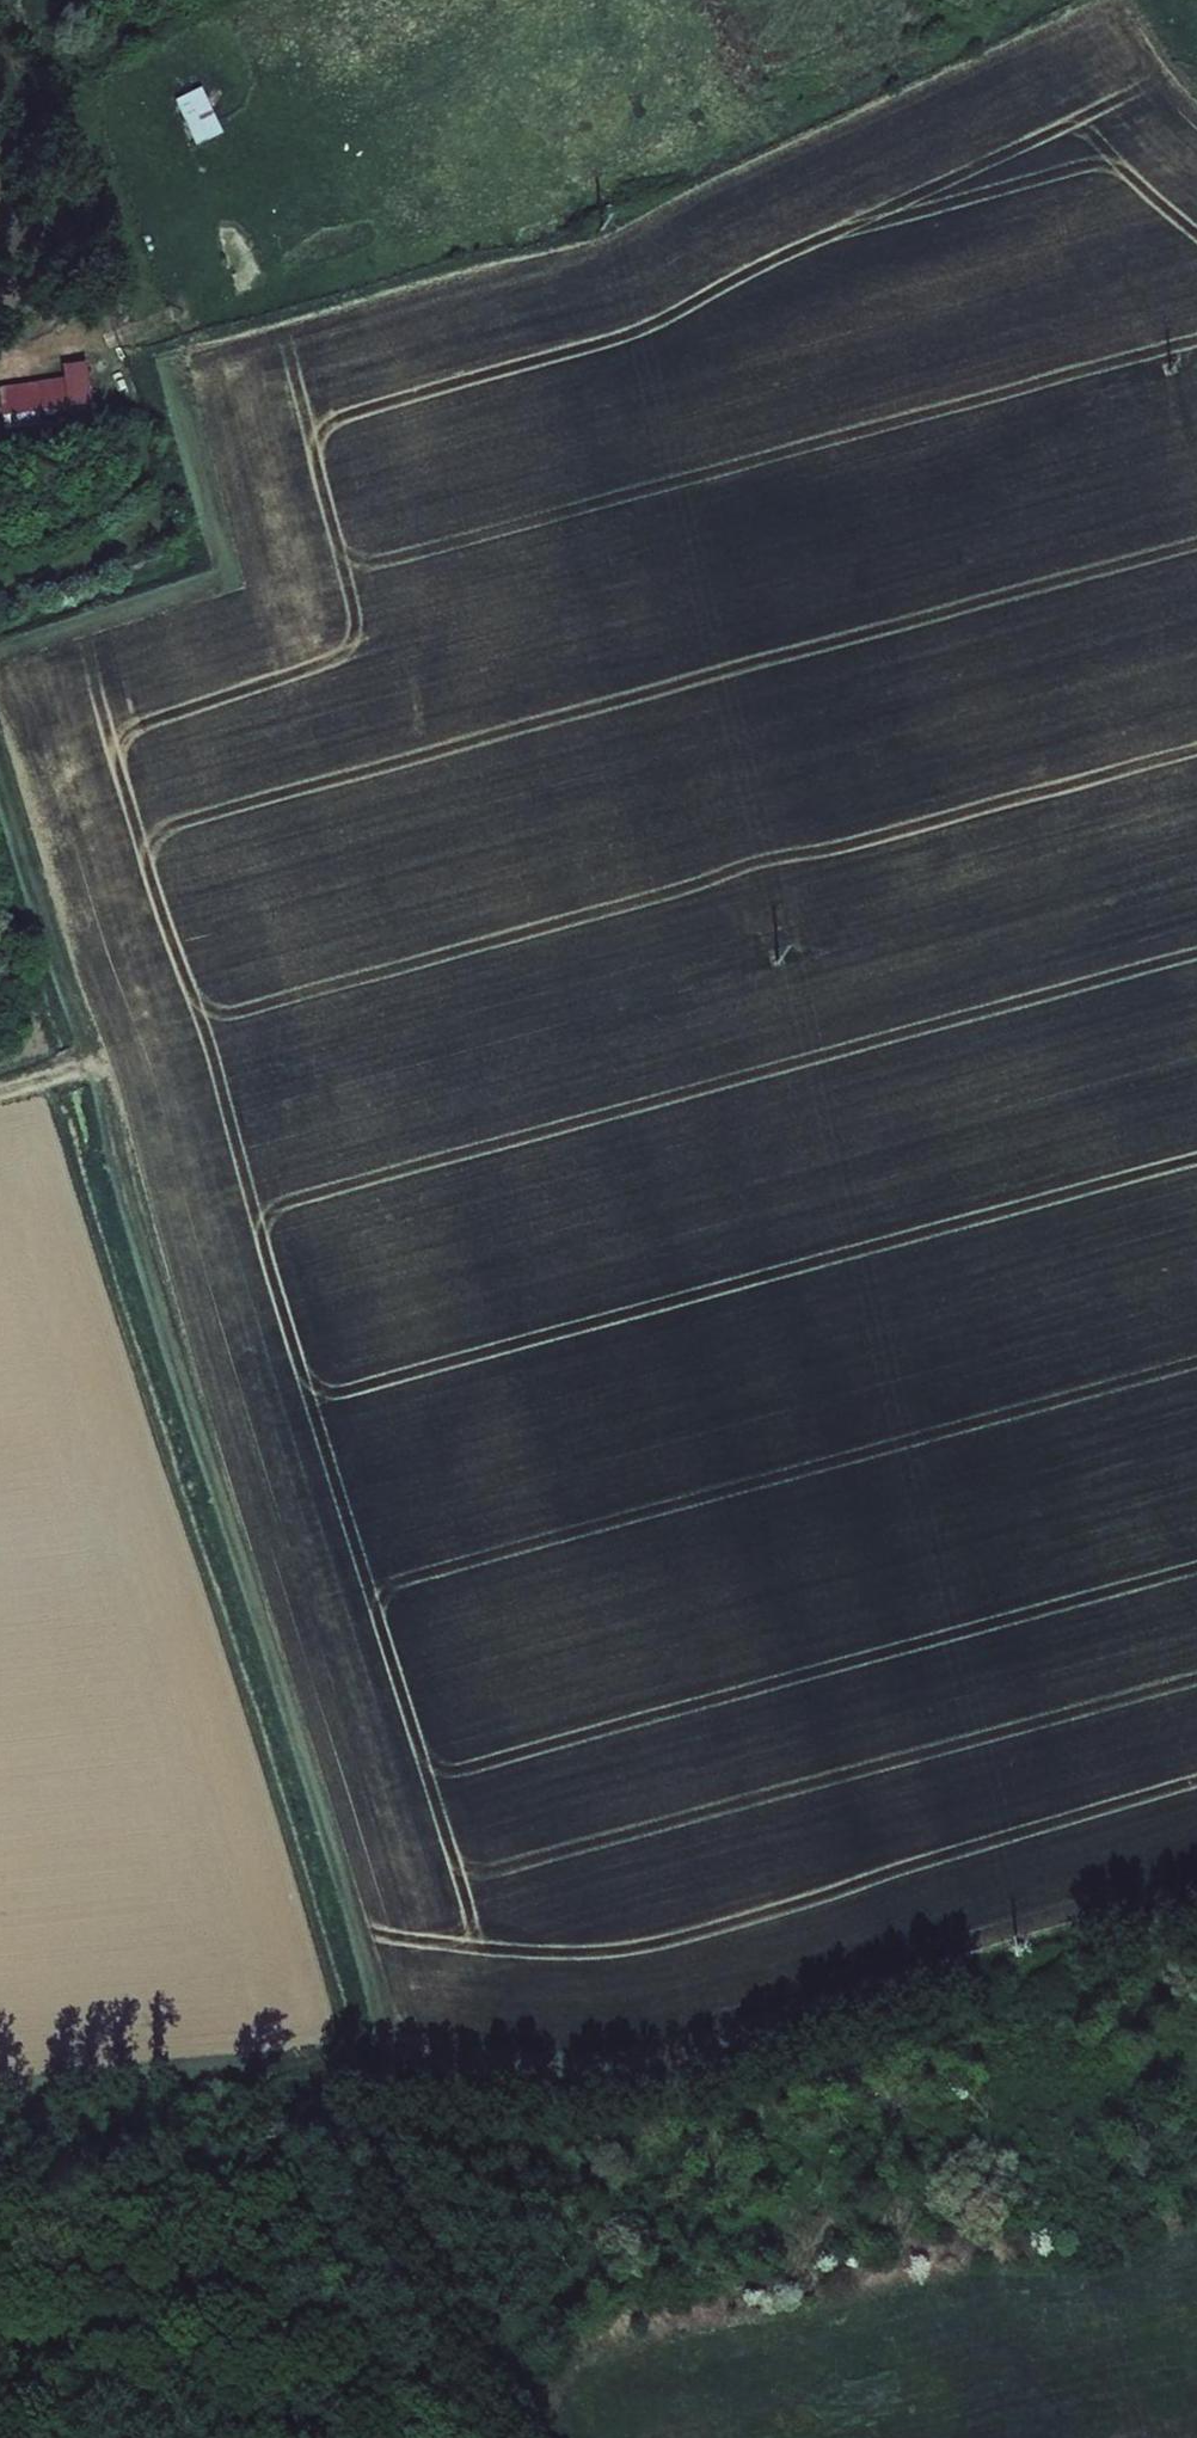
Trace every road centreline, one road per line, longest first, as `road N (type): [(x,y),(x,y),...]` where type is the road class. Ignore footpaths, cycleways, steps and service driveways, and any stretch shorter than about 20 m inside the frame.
road 1 (track): [(0,658),(219,581),(163,355)]
road 2 (track): [(250,2087),(265,2158),(429,2437)]
road 3 (track): [(58,1080),(97,1069),(0,761)]

